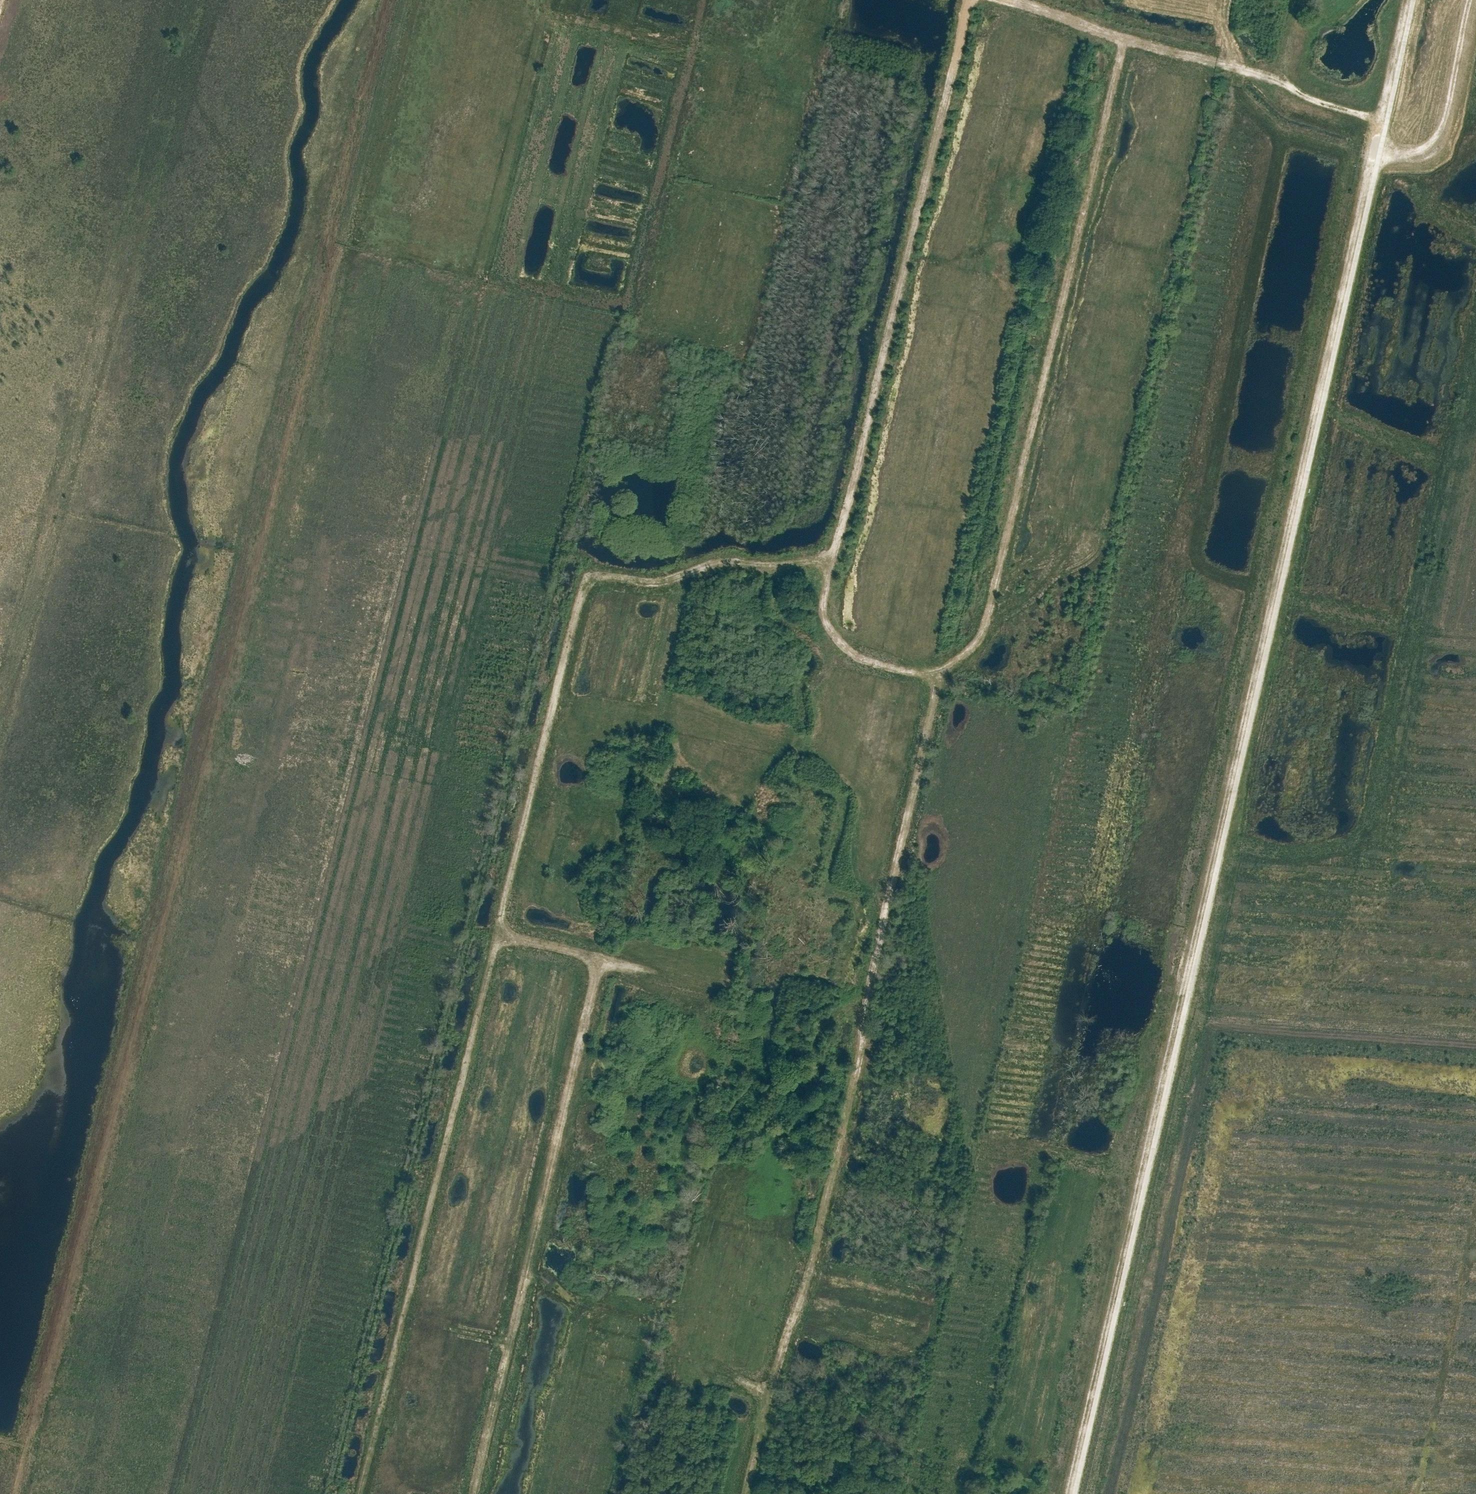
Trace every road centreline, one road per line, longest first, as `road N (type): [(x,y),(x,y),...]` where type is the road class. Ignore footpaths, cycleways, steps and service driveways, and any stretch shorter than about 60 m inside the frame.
road 1 (track): [(1066,1493),(1372,152)]
road 2 (track): [(1471,0),(1439,138),(1407,156),(1372,152)]
road 3 (track): [(1380,119),(1403,0)]

